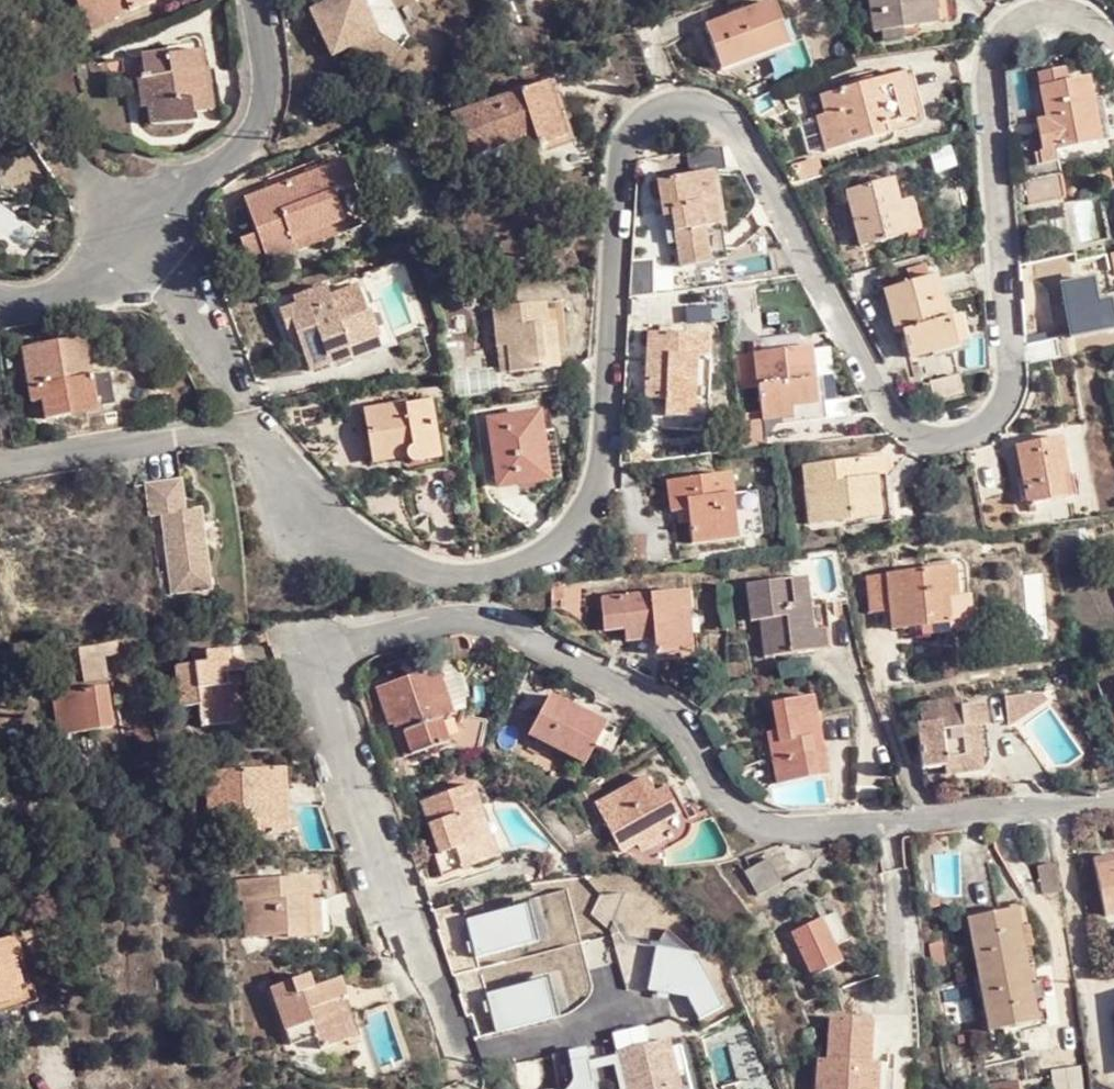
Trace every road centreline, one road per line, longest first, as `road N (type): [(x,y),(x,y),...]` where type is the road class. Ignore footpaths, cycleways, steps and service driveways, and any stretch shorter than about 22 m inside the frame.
road 1 (residential): [(1113,45),(1093,25),(1054,11),(1013,23),(998,42),(990,71),(1010,374),(1006,400),(976,432),(931,440),(888,415),(742,141),(693,103),(650,113),(628,146),(608,421),(595,484),(565,537),(542,556),(510,572),(461,579),(382,559),(241,432),(0,464)]
road 2 (residential): [(465,1076),(317,687),(326,657),(338,649),(458,617),(512,632),(655,707),(717,793),(748,823),(766,827),(1113,798)]
road 3 (residential): [(252,0),(265,87),(261,123),(139,238)]
road 4 (residential): [(0,109),(139,238)]
road 5 (residential): [(229,393),(139,238)]
road 6 (residential): [(0,304),(57,293),(96,275),(139,238)]

